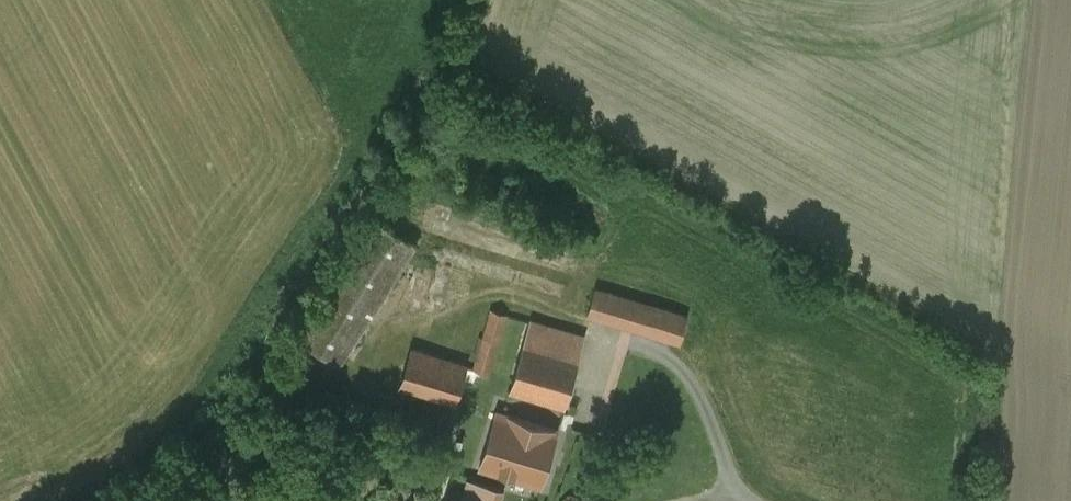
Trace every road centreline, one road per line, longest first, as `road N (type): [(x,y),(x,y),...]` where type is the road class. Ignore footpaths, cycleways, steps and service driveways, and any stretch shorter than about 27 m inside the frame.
road 1 (unclassified): [(375,356),(486,298),(507,296),(619,333),(690,377),(739,500)]

